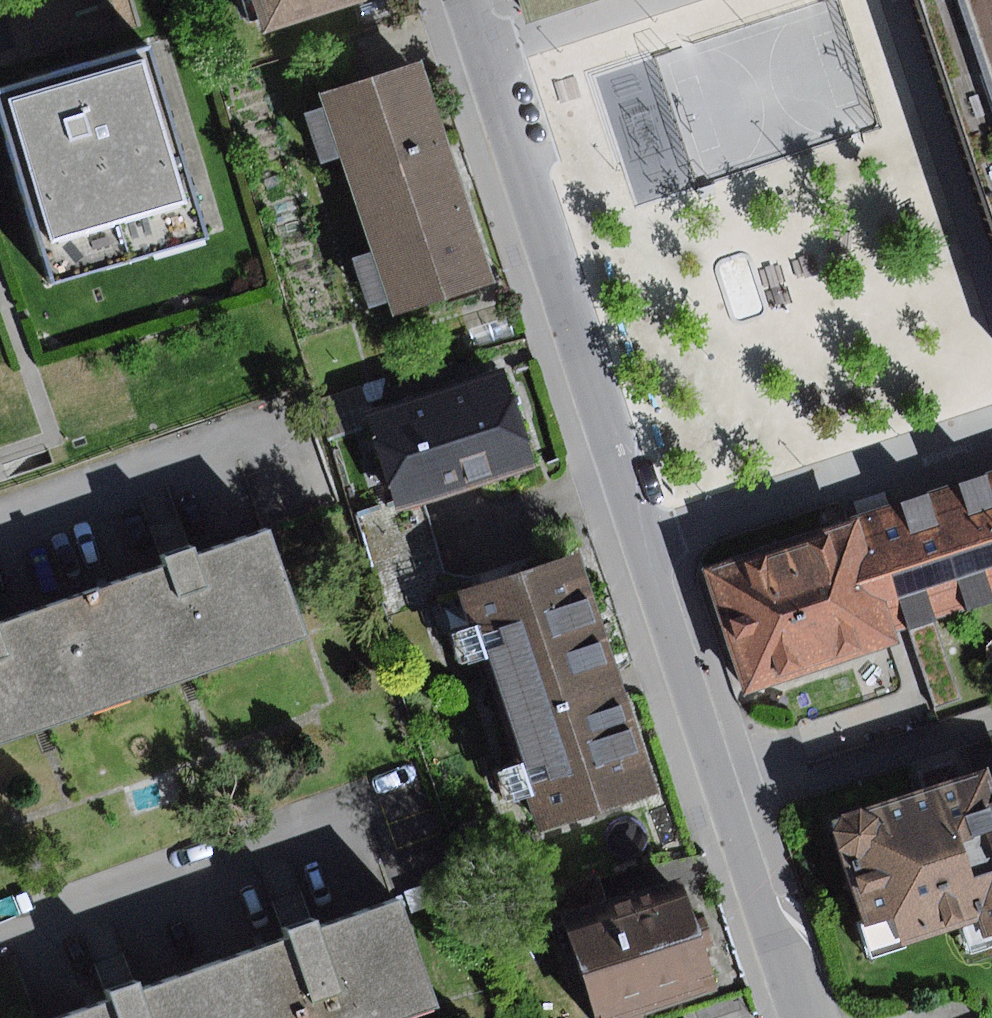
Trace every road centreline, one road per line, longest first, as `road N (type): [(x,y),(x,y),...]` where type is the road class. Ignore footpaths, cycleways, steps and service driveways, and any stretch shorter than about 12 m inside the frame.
road 1 (residential): [(463,0),(637,550),(803,1017)]

